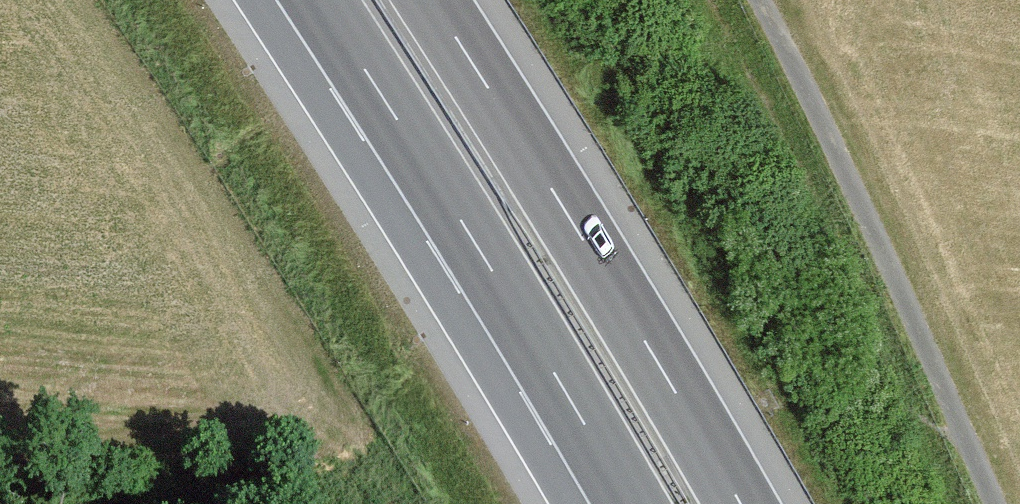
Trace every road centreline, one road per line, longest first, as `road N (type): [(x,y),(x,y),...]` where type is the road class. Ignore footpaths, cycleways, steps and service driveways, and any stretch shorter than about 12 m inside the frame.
road 1 (motorway): [(320,0),(631,503)]
road 2 (motorway): [(741,503),(432,0)]

